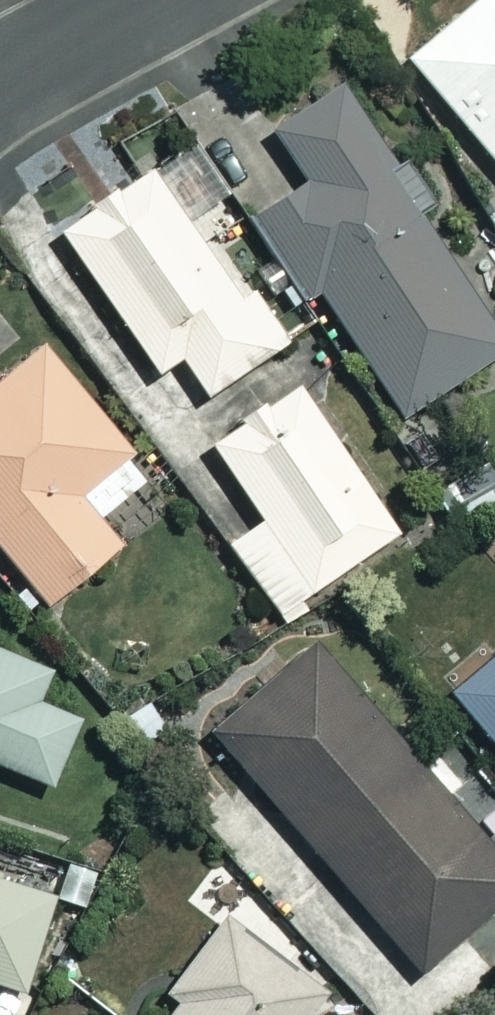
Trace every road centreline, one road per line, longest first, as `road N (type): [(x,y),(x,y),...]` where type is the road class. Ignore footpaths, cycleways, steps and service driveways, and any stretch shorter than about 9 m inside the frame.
road 1 (residential): [(0,77),(148,0)]

